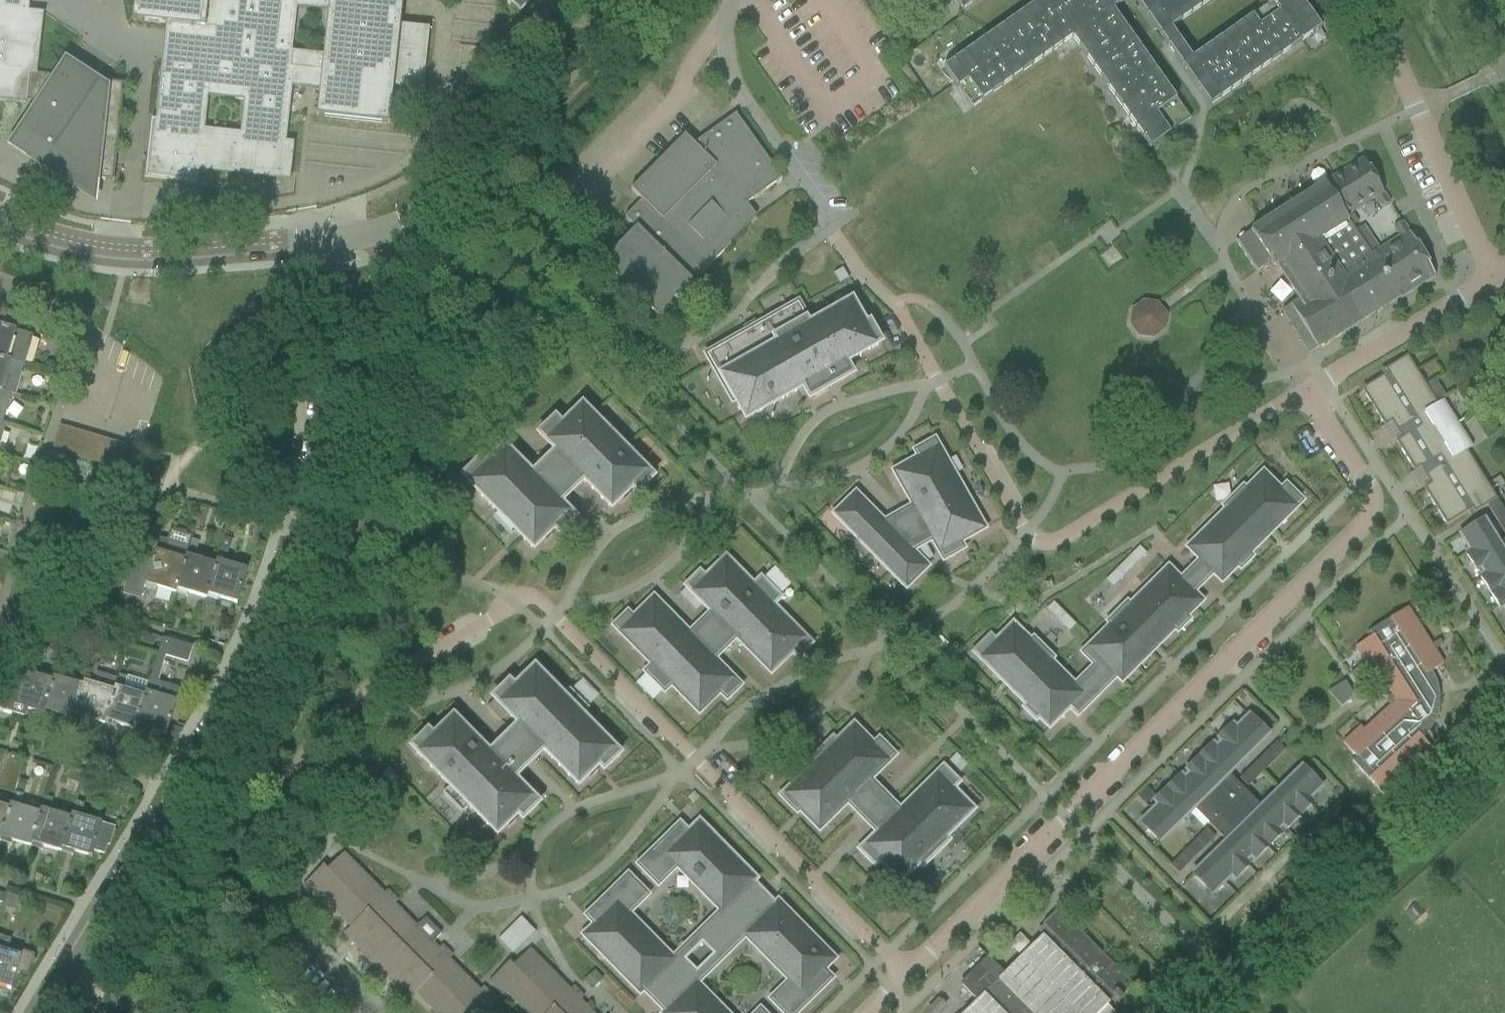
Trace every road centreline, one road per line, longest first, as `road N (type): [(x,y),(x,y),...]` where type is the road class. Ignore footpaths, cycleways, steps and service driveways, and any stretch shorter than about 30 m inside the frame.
road 1 (residential): [(907,973),(542,602),(524,597),(358,693),(312,739),(226,872)]
road 2 (residential): [(1307,388),(1056,540),(1026,537),(897,309),(854,266),(830,229),(830,211),(727,69),(731,0)]
road 3 (tertiary): [(46,1012),(252,662),(303,530),(325,426),(331,242)]
road 4 (residential): [(907,973),(1371,515),(1374,498),(1307,388)]
road 5 (unclassified): [(331,242),(377,236),(447,193),(637,0)]
road 6 (residential): [(1504,735),(1230,985)]
road 7 (tertiary): [(331,242),(141,253),(79,246),(0,214)]
road 8 (residential): [(1368,0),(1489,282)]
road 9 (residential): [(1307,388),(1489,282)]
road 10 (residential): [(226,872),(374,1012)]

